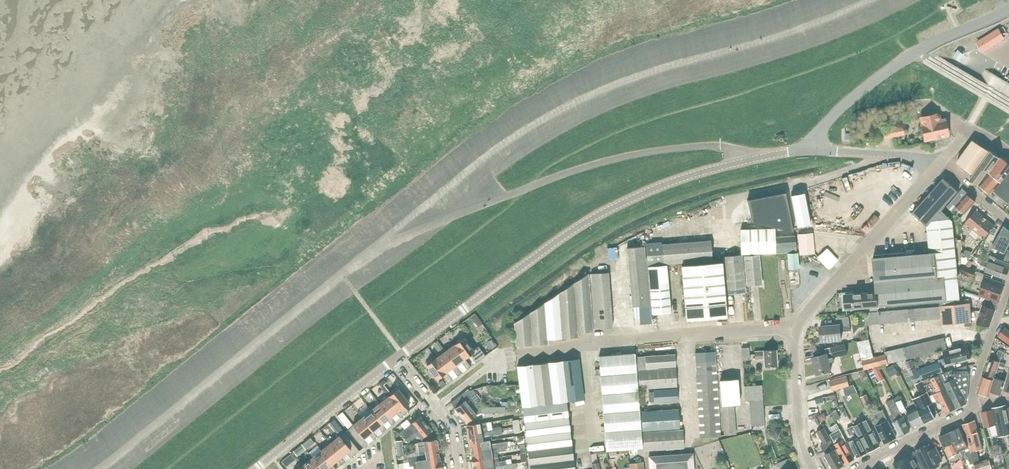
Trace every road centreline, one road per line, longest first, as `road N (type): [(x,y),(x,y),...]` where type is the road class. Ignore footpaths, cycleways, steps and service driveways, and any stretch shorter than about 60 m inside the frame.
road 1 (unclassified): [(397,359),(605,212),(688,177),(810,151)]
road 2 (residential): [(523,353),(796,326)]
road 3 (unclassified): [(810,151),(869,85),(1008,9)]
road 4 (residential): [(796,326),(941,161)]
road 5 (unclassified): [(257,468),(397,359)]
road 6 (residential): [(818,468),(801,434),(796,326)]
road 7 (unclassified): [(854,468),(975,408)]
road 8 (residential): [(458,468),(451,427),(397,359)]
road 9 (residential): [(991,338),(961,329),(869,337)]

